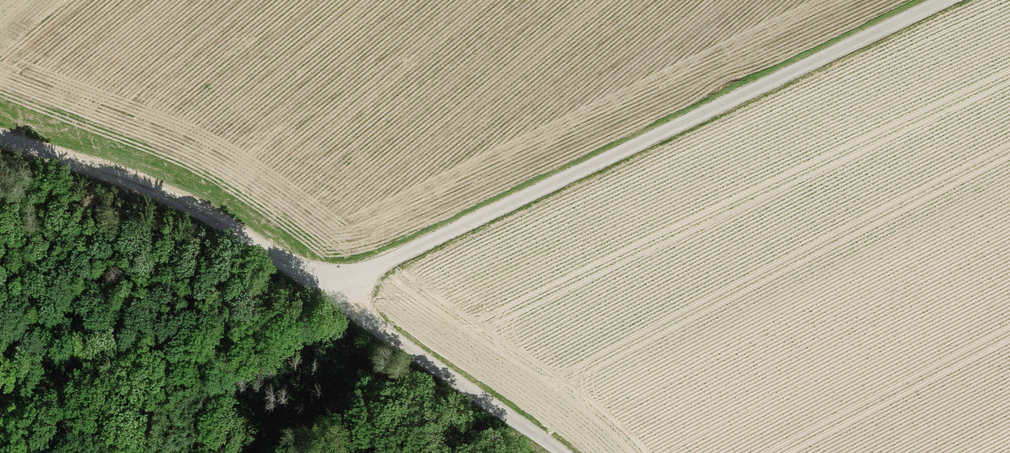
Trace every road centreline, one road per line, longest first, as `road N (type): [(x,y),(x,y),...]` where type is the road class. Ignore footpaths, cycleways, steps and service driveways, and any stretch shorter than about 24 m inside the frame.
road 1 (track): [(331,292),(947,0)]
road 2 (track): [(0,135),(171,198),(331,292)]
road 3 (track): [(331,292),(561,452)]

